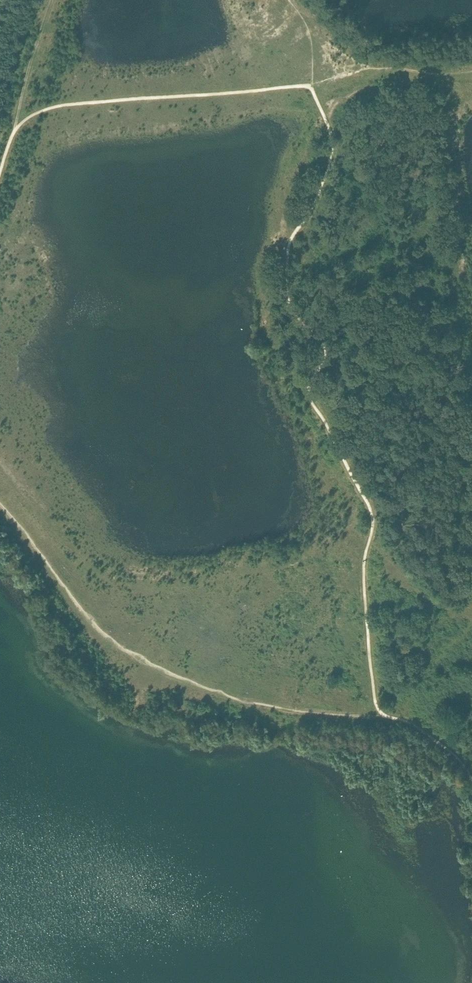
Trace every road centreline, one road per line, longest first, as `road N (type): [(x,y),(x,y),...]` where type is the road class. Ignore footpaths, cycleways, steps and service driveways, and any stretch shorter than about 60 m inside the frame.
road 1 (track): [(53,0),(13,134)]

